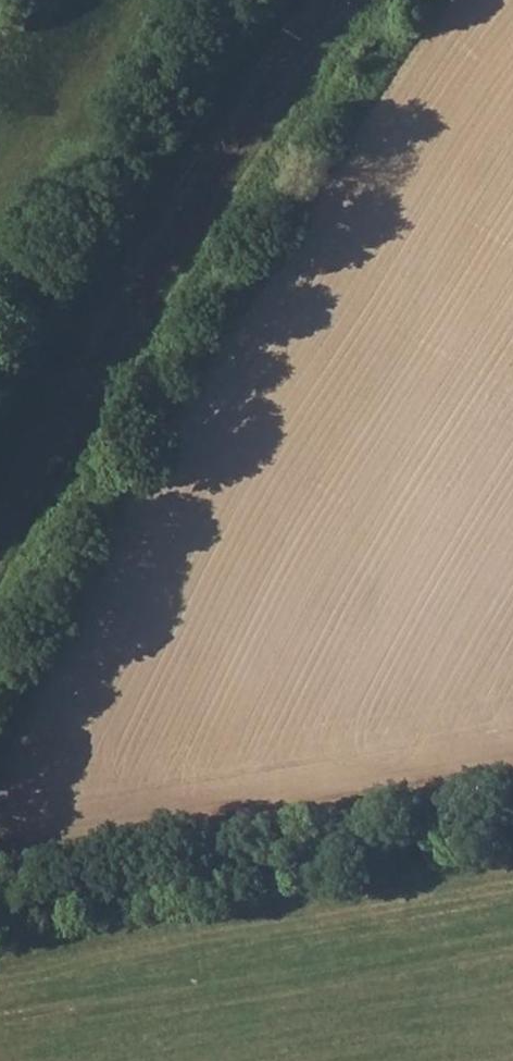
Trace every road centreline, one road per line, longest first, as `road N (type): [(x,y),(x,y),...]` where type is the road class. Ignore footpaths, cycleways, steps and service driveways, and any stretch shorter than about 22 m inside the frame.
road 1 (track): [(512,813),(0,897)]
road 2 (track): [(237,0),(0,345)]

